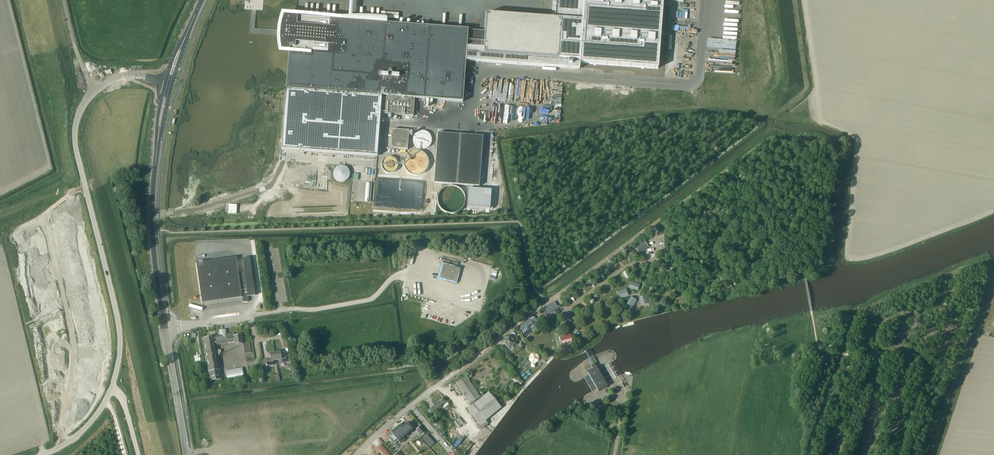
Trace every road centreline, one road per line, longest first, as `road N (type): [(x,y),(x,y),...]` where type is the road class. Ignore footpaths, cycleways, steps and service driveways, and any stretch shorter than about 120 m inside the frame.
road 1 (unclassified): [(93,91),(76,119),(76,149),(116,309),(119,361),(87,427),(41,454)]
road 2 (primary): [(186,454),(155,266),(160,133)]
road 3 (unclassified): [(357,454),(548,302)]

